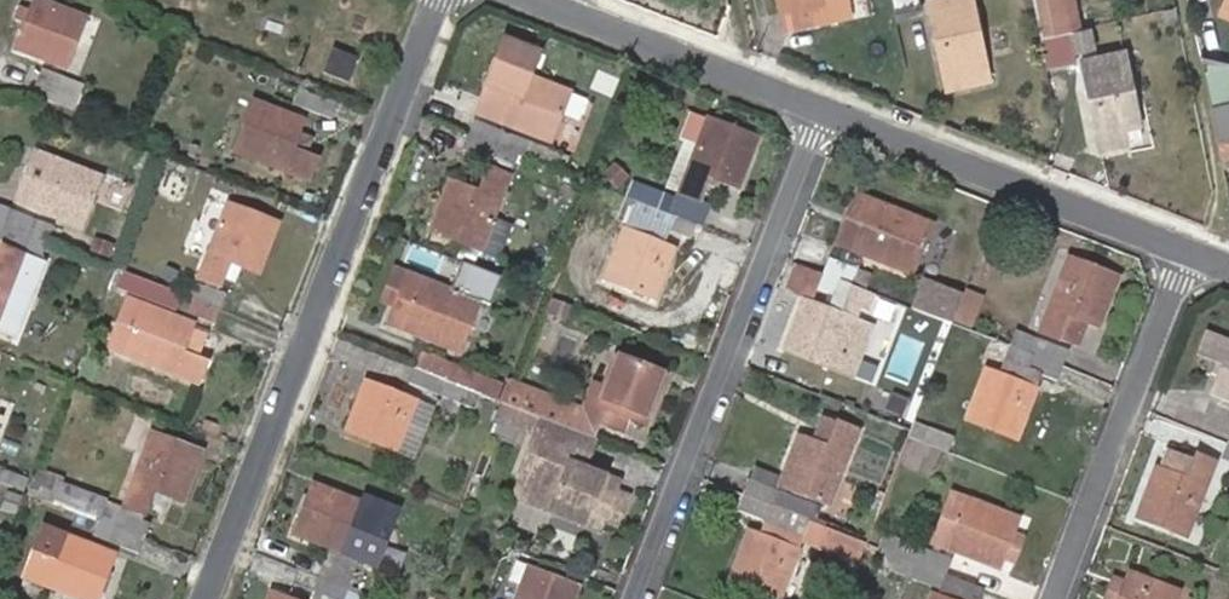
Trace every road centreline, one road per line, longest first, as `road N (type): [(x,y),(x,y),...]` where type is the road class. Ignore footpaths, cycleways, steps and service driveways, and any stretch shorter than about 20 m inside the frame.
road 1 (residential): [(213,598),(448,0)]
road 2 (residential): [(639,598),(829,107)]
road 3 (residential): [(829,107),(1196,250)]
road 4 (residential): [(1062,598),(1196,250)]
road 5 (residential): [(548,0),(829,107)]

